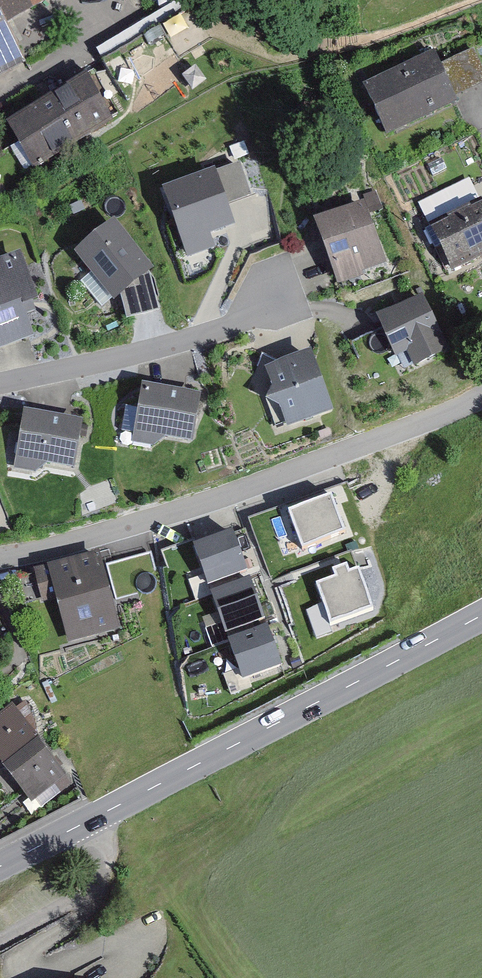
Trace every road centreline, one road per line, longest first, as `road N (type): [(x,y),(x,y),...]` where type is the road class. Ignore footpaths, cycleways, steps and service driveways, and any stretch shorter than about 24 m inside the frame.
road 1 (primary): [(0,866),(481,616)]
road 2 (residential): [(0,559),(178,518),(481,400)]
road 3 (residential): [(0,382),(284,309),(352,317)]

